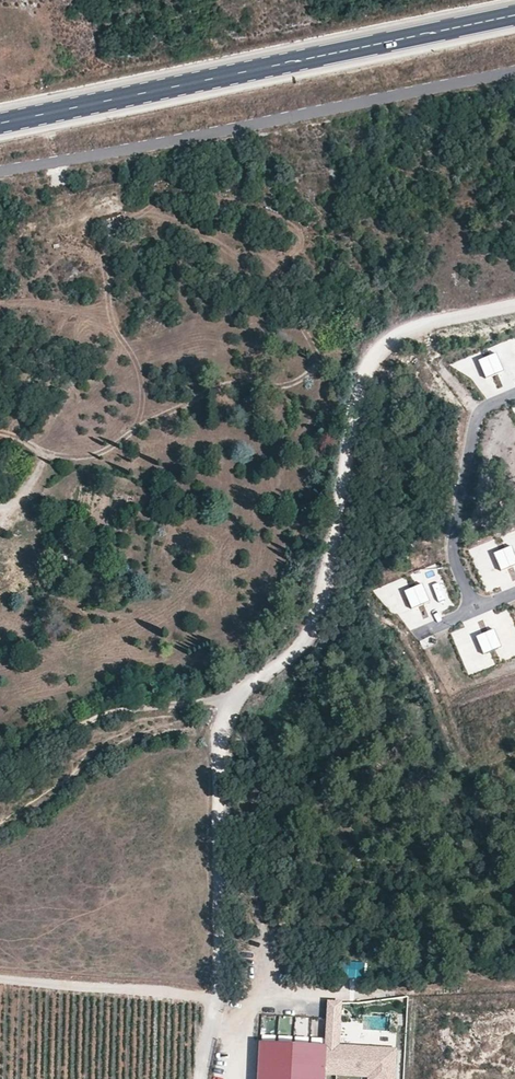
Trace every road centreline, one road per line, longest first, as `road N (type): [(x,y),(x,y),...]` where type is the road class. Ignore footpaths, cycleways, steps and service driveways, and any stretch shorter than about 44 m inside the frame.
road 1 (track): [(232,695),(300,654),(320,610),(354,390),(367,366),(386,342),(414,328),(514,309)]
road 2 (primary): [(0,122),(514,15)]
road 3 (unclassified): [(0,172),(514,75)]
road 4 (track): [(204,1078),(216,1022),(218,740),(232,695)]
road 5 (track): [(0,762),(109,713),(232,695)]

